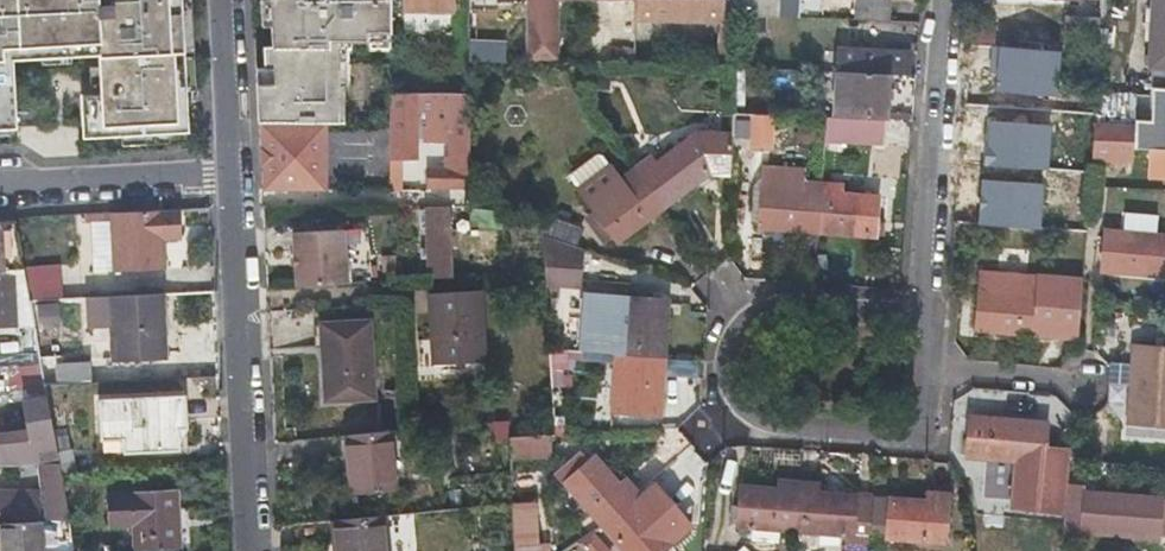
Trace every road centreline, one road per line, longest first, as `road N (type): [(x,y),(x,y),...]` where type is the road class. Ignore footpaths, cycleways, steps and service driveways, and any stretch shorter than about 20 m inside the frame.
road 1 (residential): [(926,314),(779,304),(746,327),(732,356),(733,393),(751,415),(778,425),(924,430)]
road 2 (residential): [(251,550),(232,175)]
road 3 (residential): [(926,314),(949,0)]
road 4 (residential): [(0,188),(232,175)]
road 5 (residential): [(232,175),(221,0)]

